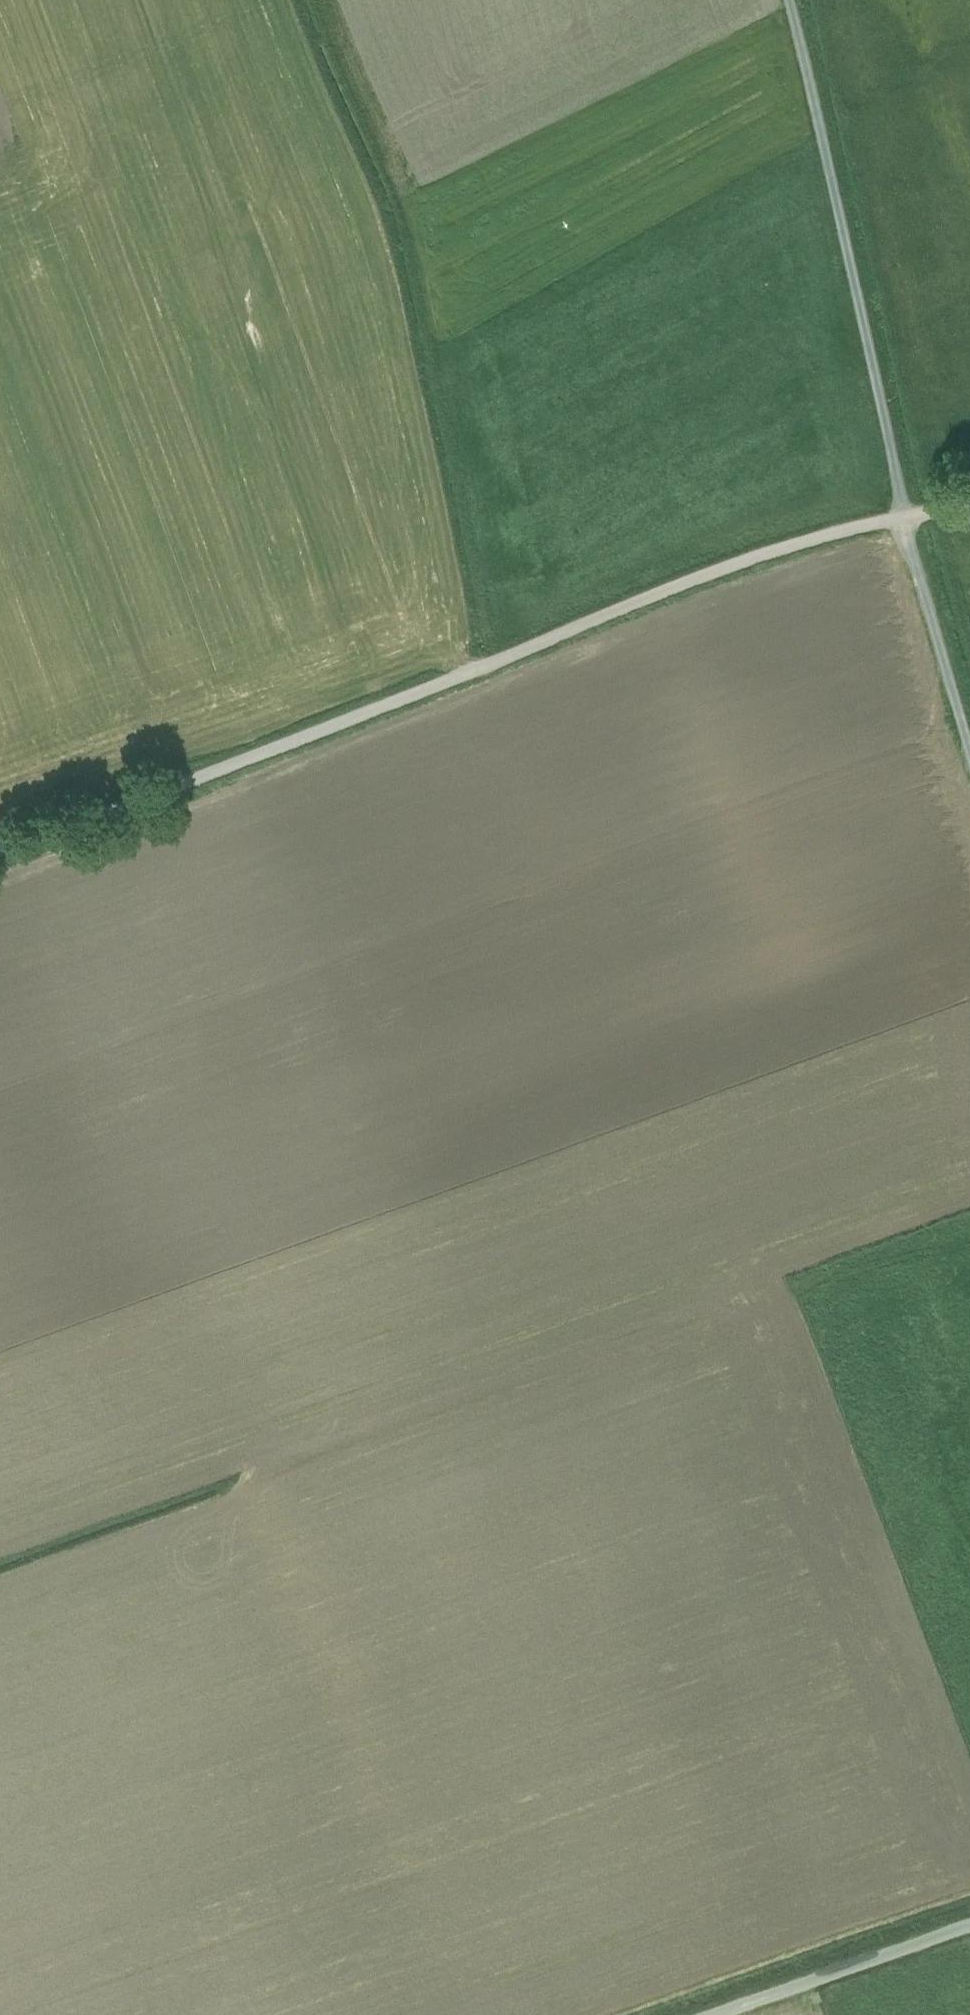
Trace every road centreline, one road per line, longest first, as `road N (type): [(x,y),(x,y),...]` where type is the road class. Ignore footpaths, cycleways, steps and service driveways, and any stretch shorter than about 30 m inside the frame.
road 1 (track): [(969,505),(730,567),(0,854)]
road 2 (track): [(903,518),(789,0)]
road 3 (track): [(723,2014),(969,1927)]
road 4 (track): [(903,518),(969,754)]

